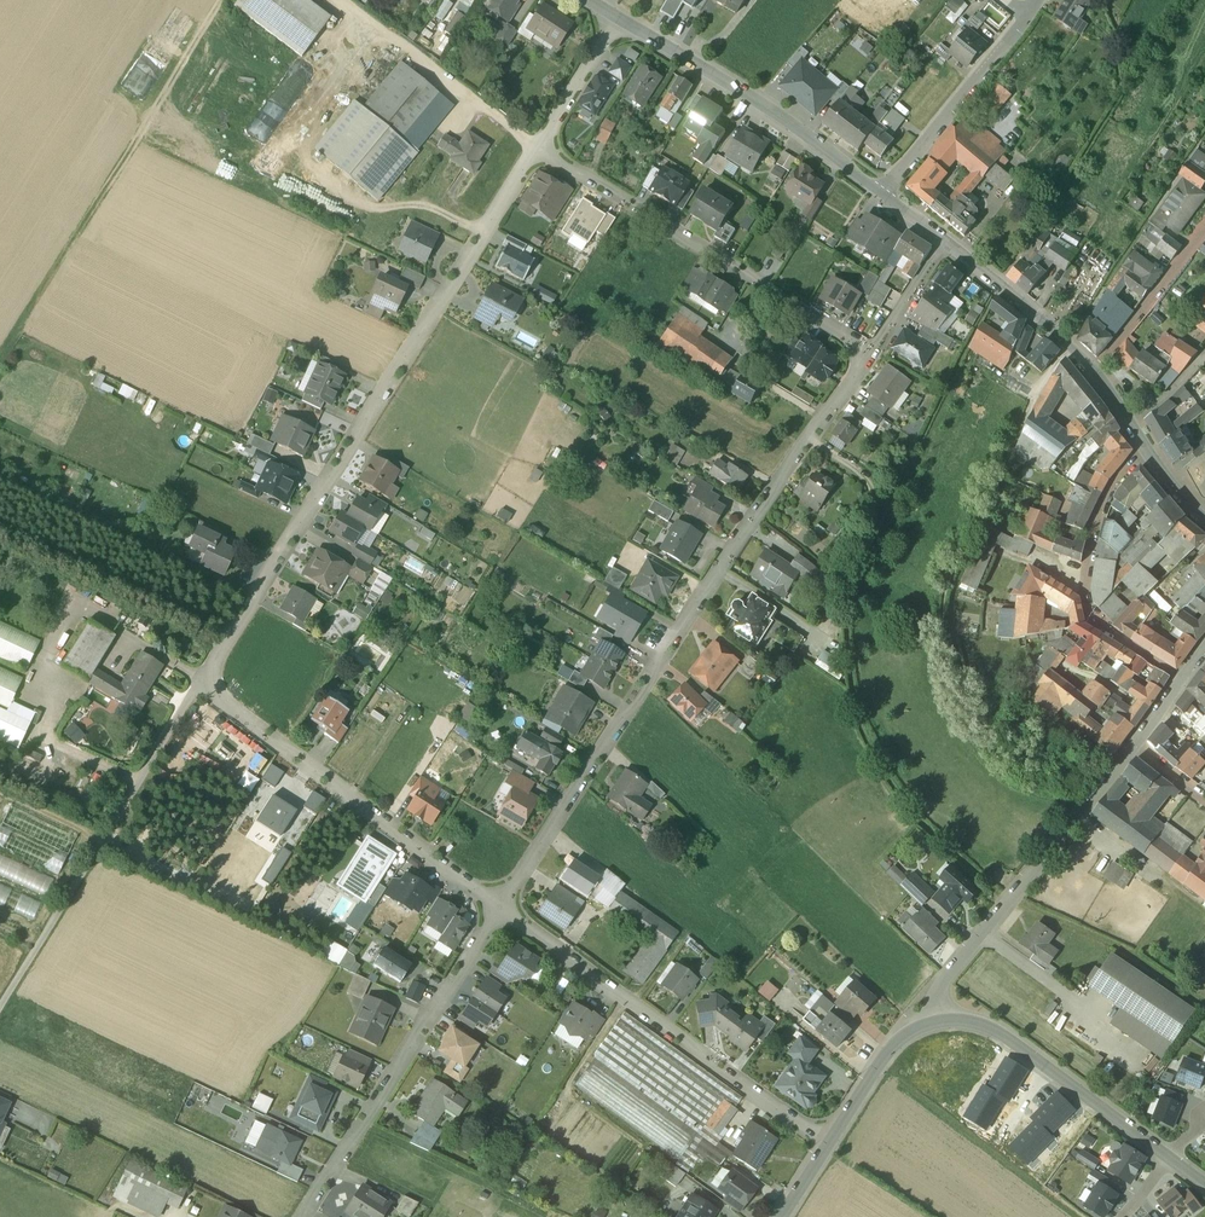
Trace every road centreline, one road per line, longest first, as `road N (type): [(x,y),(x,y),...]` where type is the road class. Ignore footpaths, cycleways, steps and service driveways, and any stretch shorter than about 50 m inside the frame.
road 1 (residential): [(498,905),(870,356)]
road 2 (residential): [(539,151),(223,648),(212,682)]
road 3 (track): [(884,511),(847,603),(858,720),(879,766),(916,816),(1007,900)]
road 4 (track): [(222,0),(0,353)]
road 5 (residential): [(831,1145),(498,905)]
road 6 (residential): [(212,682),(194,688),(0,1008)]
road 7 (residential): [(870,356),(539,151)]
road 8 (residential): [(301,1216),(498,905)]
road 9 (residential): [(498,905),(222,702),(212,682)]
road 10 (residential): [(1130,746),(939,982),(937,1020)]
road 11 (tertiary): [(882,193),(771,110),(619,21)]
road 12 (residential): [(1145,452),(1103,503),(1087,603),(1097,627),(1180,680)]
road 13 (secondary): [(1165,1159),(997,1033),(937,1020)]
road 14 (residential): [(882,193),(1027,13)]
road 15 (tertiary): [(1093,372),(1016,295),(946,243)]
road 16 (residential): [(1093,372),(1204,227)]
road 17 (secondary): [(937,1020),(887,1053),(831,1145)]
road 18 (residential): [(619,21),(539,151)]
road 19 (residential): [(870,356),(946,243)]

